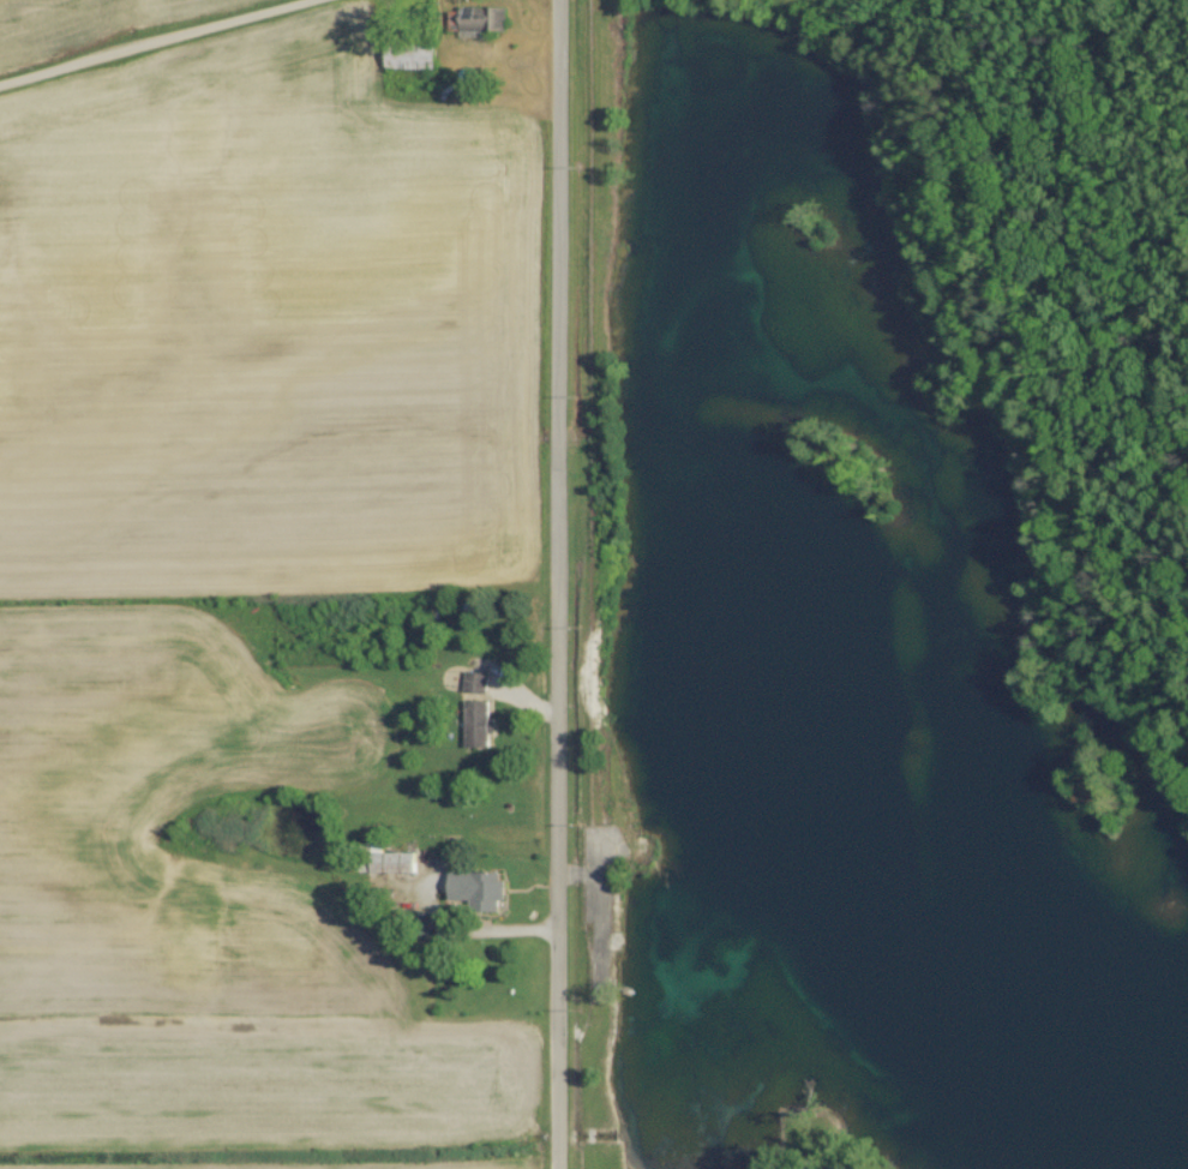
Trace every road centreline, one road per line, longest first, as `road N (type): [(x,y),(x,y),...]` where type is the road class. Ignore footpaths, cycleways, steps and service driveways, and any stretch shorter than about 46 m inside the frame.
road 1 (residential): [(559,1168),(566,0)]
road 2 (residential): [(0,82),(312,0)]

